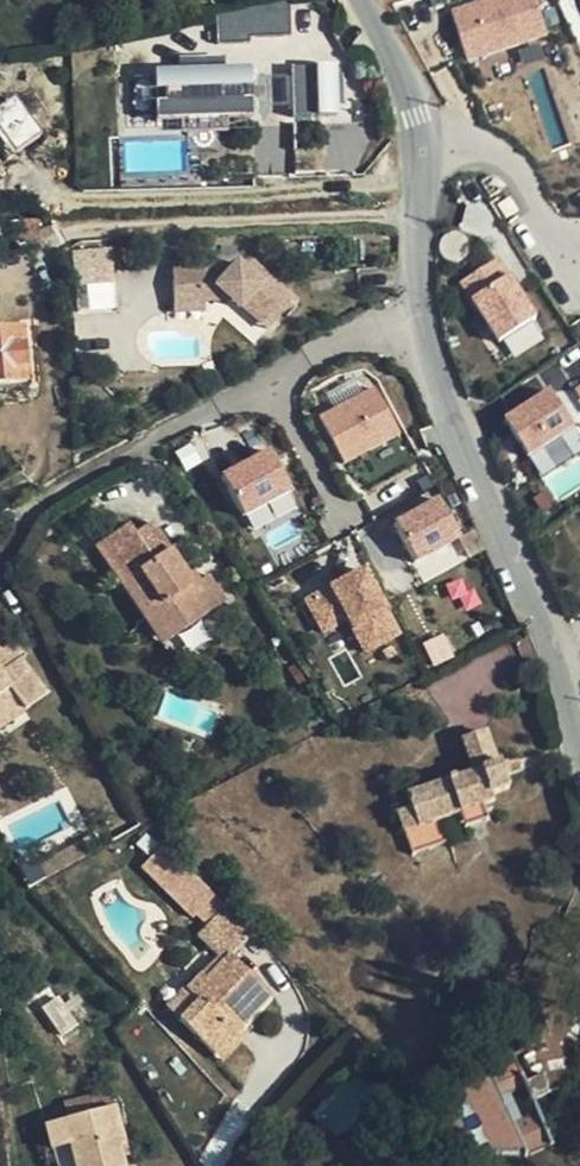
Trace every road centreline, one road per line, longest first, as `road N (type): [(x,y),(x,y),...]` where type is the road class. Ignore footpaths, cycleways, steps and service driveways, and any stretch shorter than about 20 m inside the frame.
road 1 (residential): [(579,754),(544,632),(432,369),(423,320)]
road 2 (residential): [(417,215),(61,236)]
road 3 (residential): [(268,380),(34,504),(0,536)]
road 4 (residential): [(419,145),(456,143),(497,158),(520,183),(541,226),(579,234)]
road 5 (residential): [(423,320),(319,353),(268,380)]
road 6 (residential): [(268,380),(342,520)]
road 7 (residential): [(419,145),(409,80),(370,0)]

